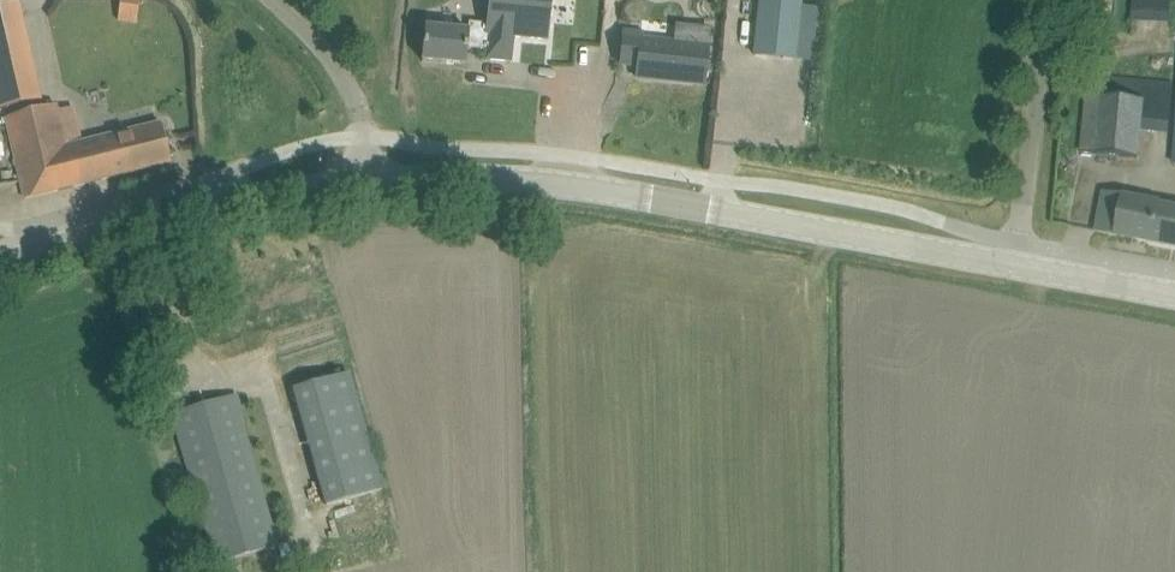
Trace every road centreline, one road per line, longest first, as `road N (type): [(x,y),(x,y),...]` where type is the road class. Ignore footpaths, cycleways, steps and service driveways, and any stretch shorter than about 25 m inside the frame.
road 1 (tertiary): [(1013,265),(561,185),(364,182)]
road 2 (tertiary): [(364,182),(126,224),(0,263)]
road 3 (unclassified): [(1013,265),(1049,0)]
road 4 (unclassified): [(364,182),(362,120),(345,77),(273,0)]
road 5 (tertiary): [(1174,294),(1013,265)]

